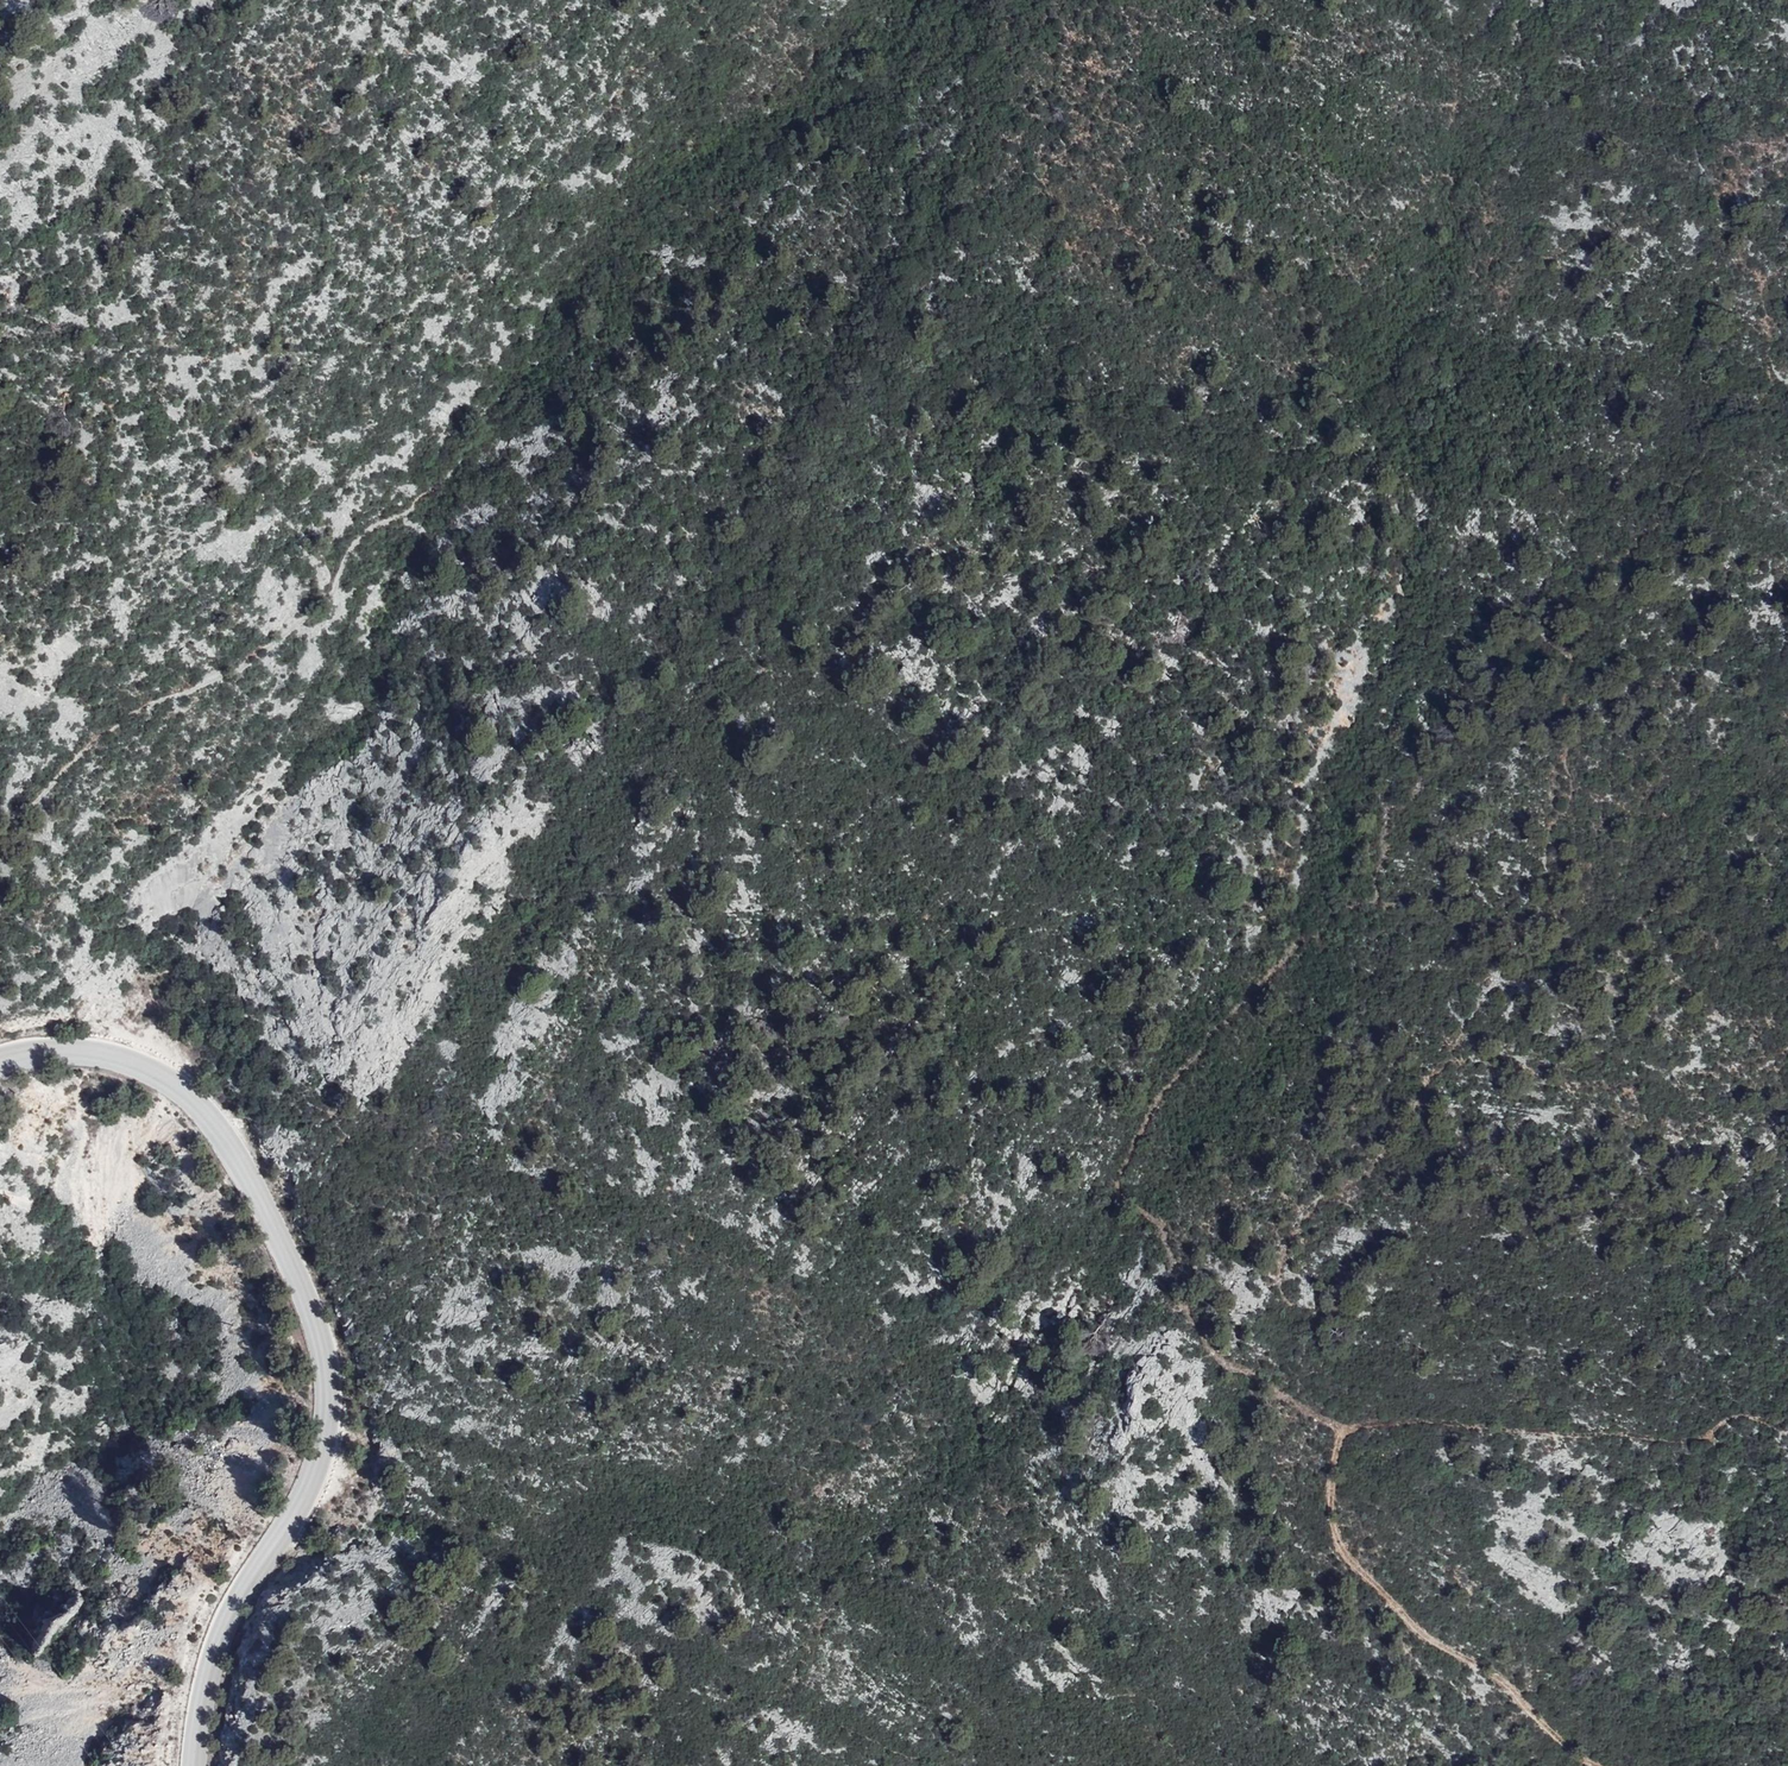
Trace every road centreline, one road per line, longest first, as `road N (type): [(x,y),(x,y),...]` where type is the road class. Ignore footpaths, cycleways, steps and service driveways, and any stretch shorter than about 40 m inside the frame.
road 1 (tertiary): [(195,1765),(206,1685),(239,1598),(310,1489),(326,1445),(331,1385),(322,1335),(231,1144),(191,1097),(156,1072),(76,1047),(0,1062)]
road 2 (track): [(1597,1765),(1530,1714),(1504,1680),(1424,1637),(1350,1557),(1336,1538),(1329,1496),(1339,1432),(1380,1422),(1668,1439),(1700,1438),(1730,1419),(1757,1417)]

